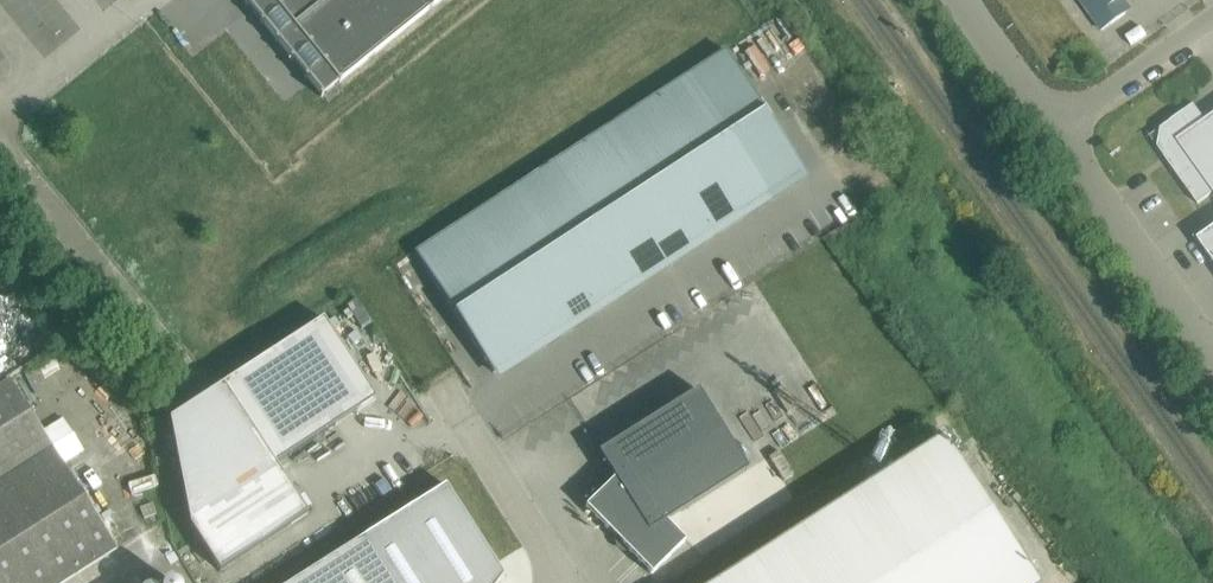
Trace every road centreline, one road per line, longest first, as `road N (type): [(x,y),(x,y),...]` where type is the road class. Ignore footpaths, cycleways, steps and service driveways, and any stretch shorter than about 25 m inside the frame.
road 1 (unclassified): [(1212,340),(1064,124)]
road 2 (unclassified): [(551,582),(527,517),(447,394)]
road 3 (unclassified): [(1064,124),(1212,15)]
road 4 (unclassified): [(1064,124),(1028,97),(960,0)]

